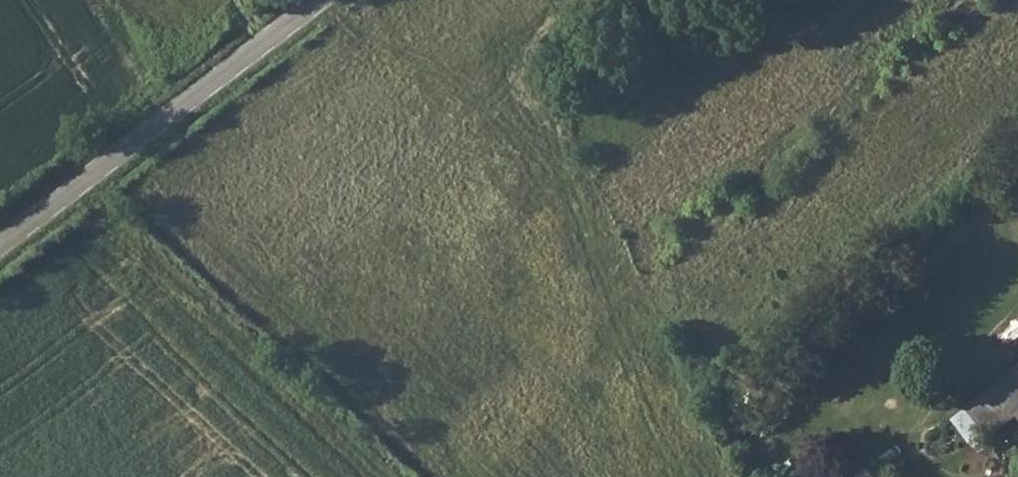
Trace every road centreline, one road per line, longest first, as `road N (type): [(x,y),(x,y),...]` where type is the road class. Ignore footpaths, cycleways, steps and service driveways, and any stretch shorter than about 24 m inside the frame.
road 1 (unclassified): [(322,0),(0,245)]

